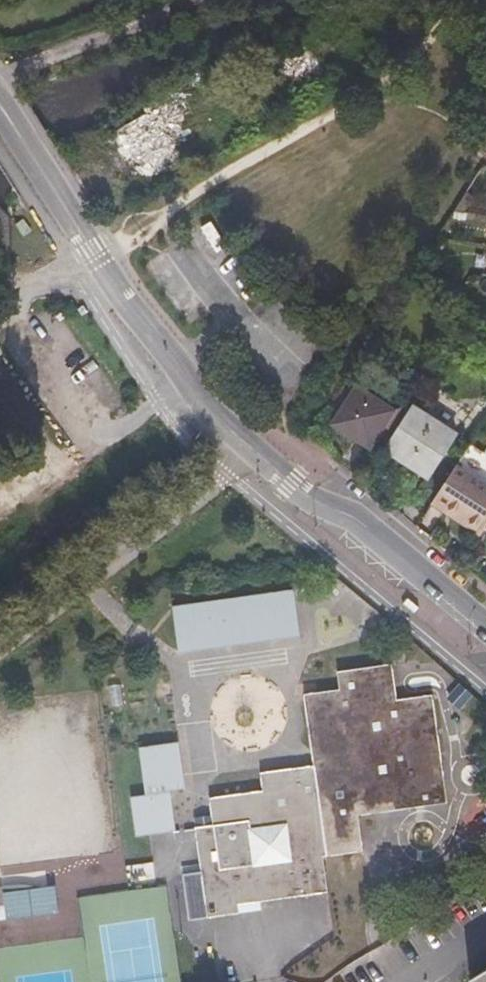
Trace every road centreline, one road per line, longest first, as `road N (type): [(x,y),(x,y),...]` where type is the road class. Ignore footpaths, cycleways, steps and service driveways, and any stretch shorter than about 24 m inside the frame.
road 1 (tertiary): [(0,109),(92,255),(208,412),(290,485),(352,521),(485,632)]
road 2 (residential): [(0,93),(158,31),(214,0)]

